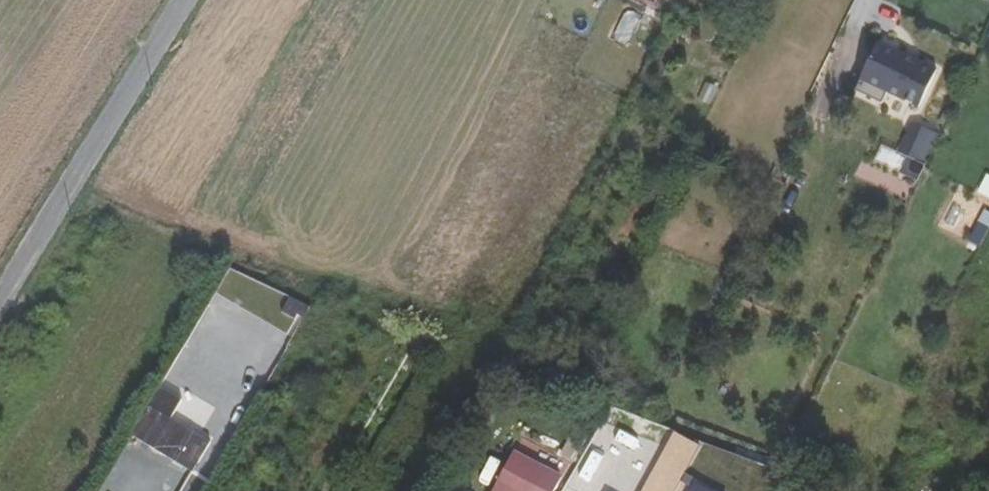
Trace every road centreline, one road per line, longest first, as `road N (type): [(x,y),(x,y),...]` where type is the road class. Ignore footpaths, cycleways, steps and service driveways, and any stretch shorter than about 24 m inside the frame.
road 1 (unclassified): [(180,0),(0,291)]

